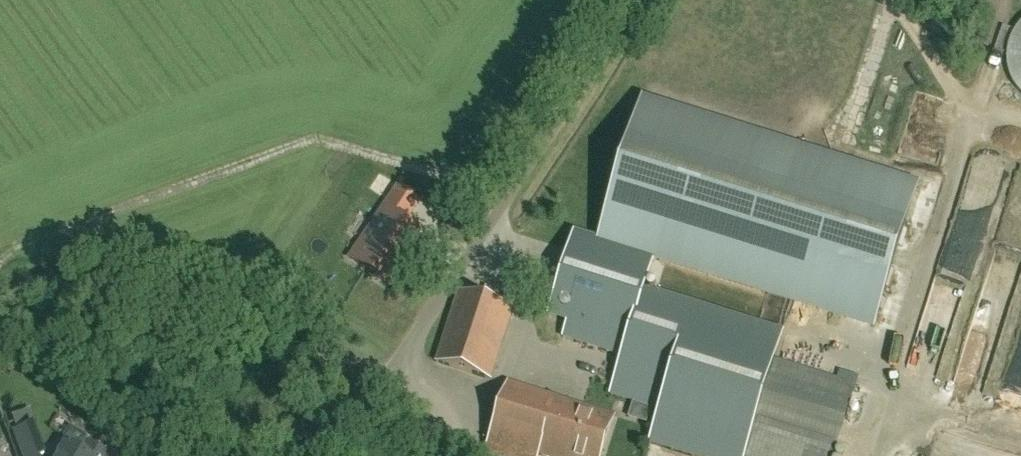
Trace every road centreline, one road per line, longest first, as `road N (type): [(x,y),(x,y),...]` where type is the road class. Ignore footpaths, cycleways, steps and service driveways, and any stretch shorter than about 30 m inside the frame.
road 1 (unclassified): [(332,455),(636,0)]

